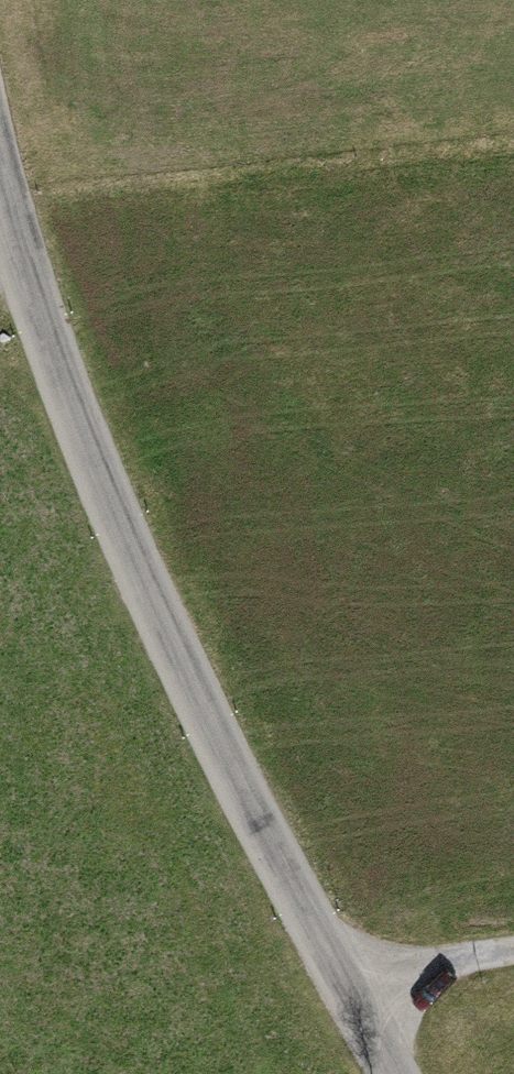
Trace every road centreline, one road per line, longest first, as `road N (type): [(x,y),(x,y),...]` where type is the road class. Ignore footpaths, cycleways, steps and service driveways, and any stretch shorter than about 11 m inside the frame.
road 1 (unclassified): [(392,1073),(180,661),(73,409),(0,187)]
road 2 (track): [(346,989),(513,950)]

